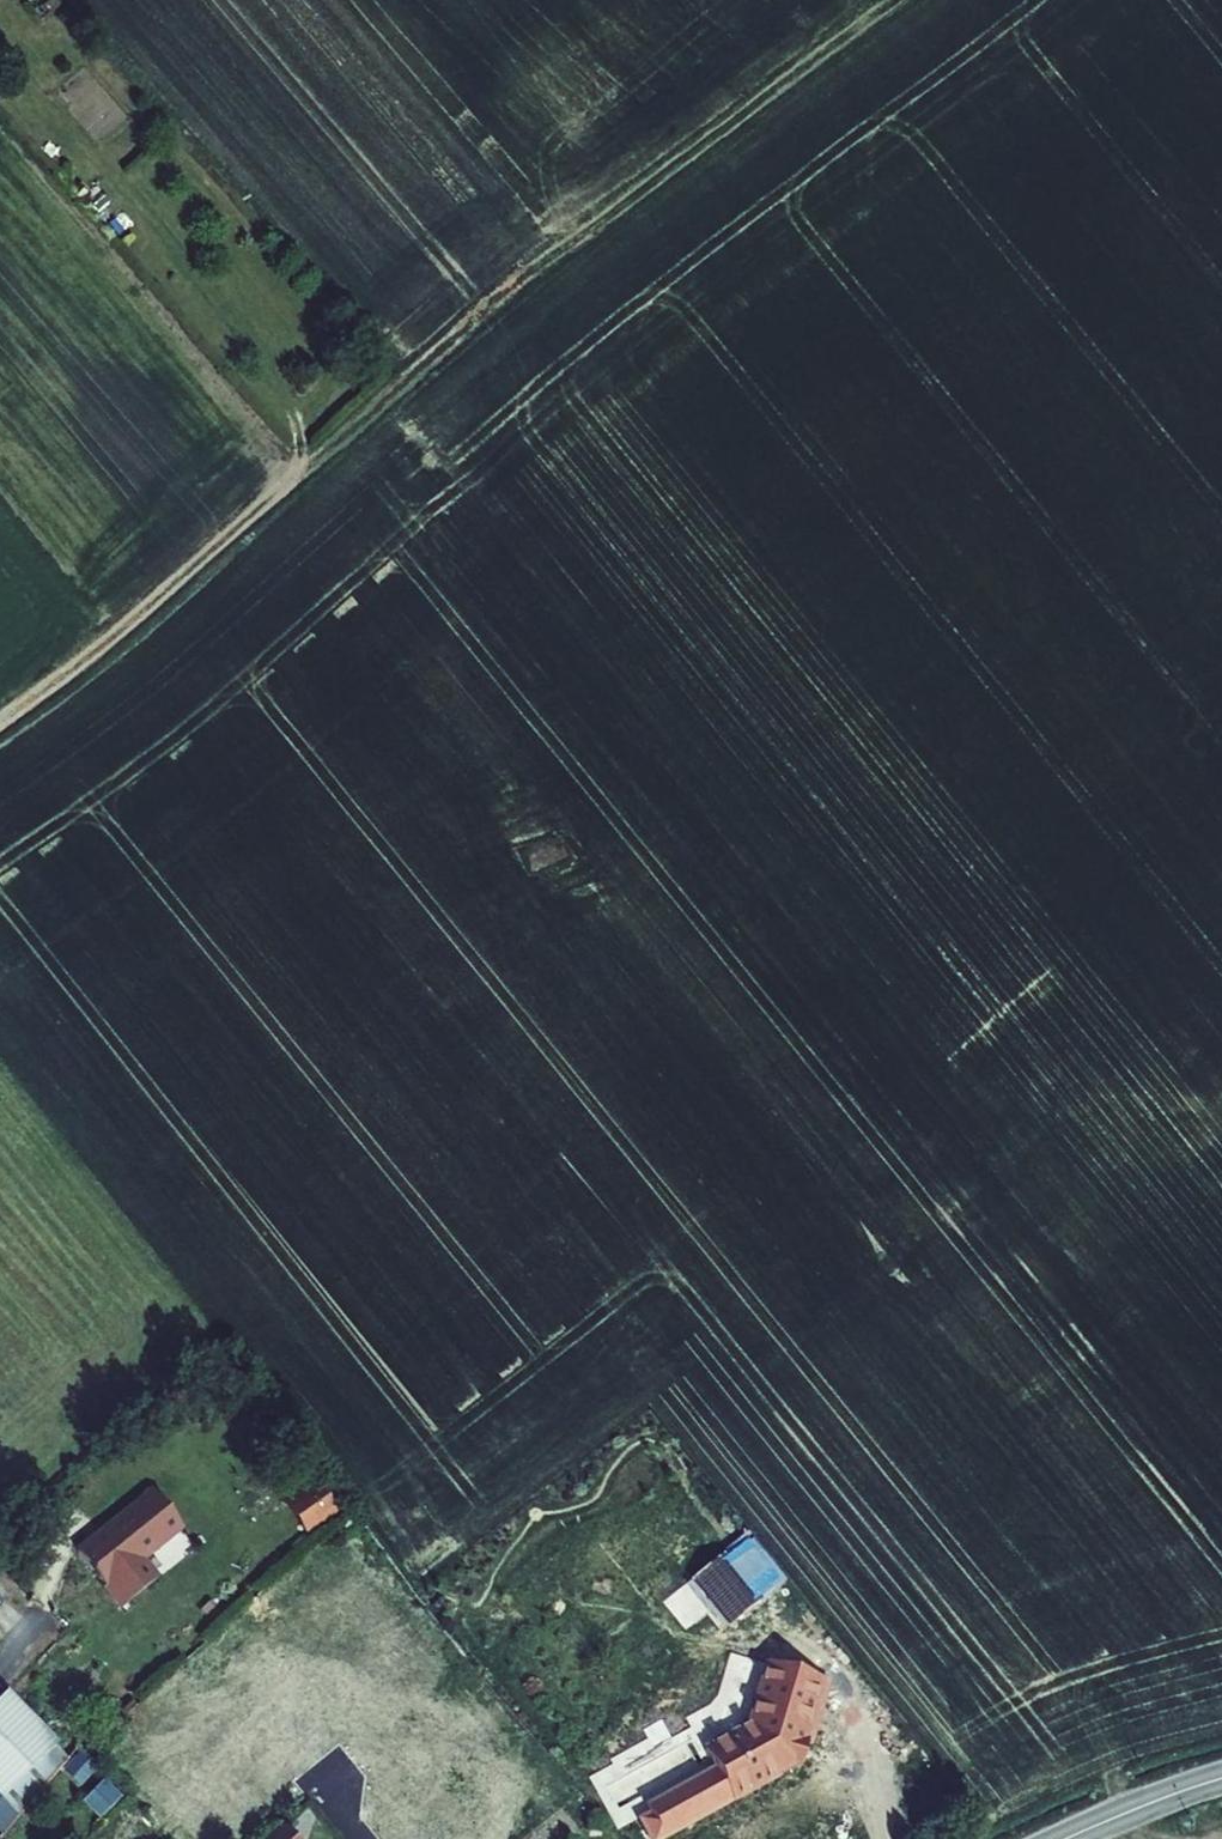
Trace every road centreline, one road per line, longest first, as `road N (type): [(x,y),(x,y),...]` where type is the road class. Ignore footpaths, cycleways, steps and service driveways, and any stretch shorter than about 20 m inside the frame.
road 1 (track): [(894,0),(465,322),(231,534),(0,719)]
road 2 (secondary): [(1065,1838),(1221,1778)]

